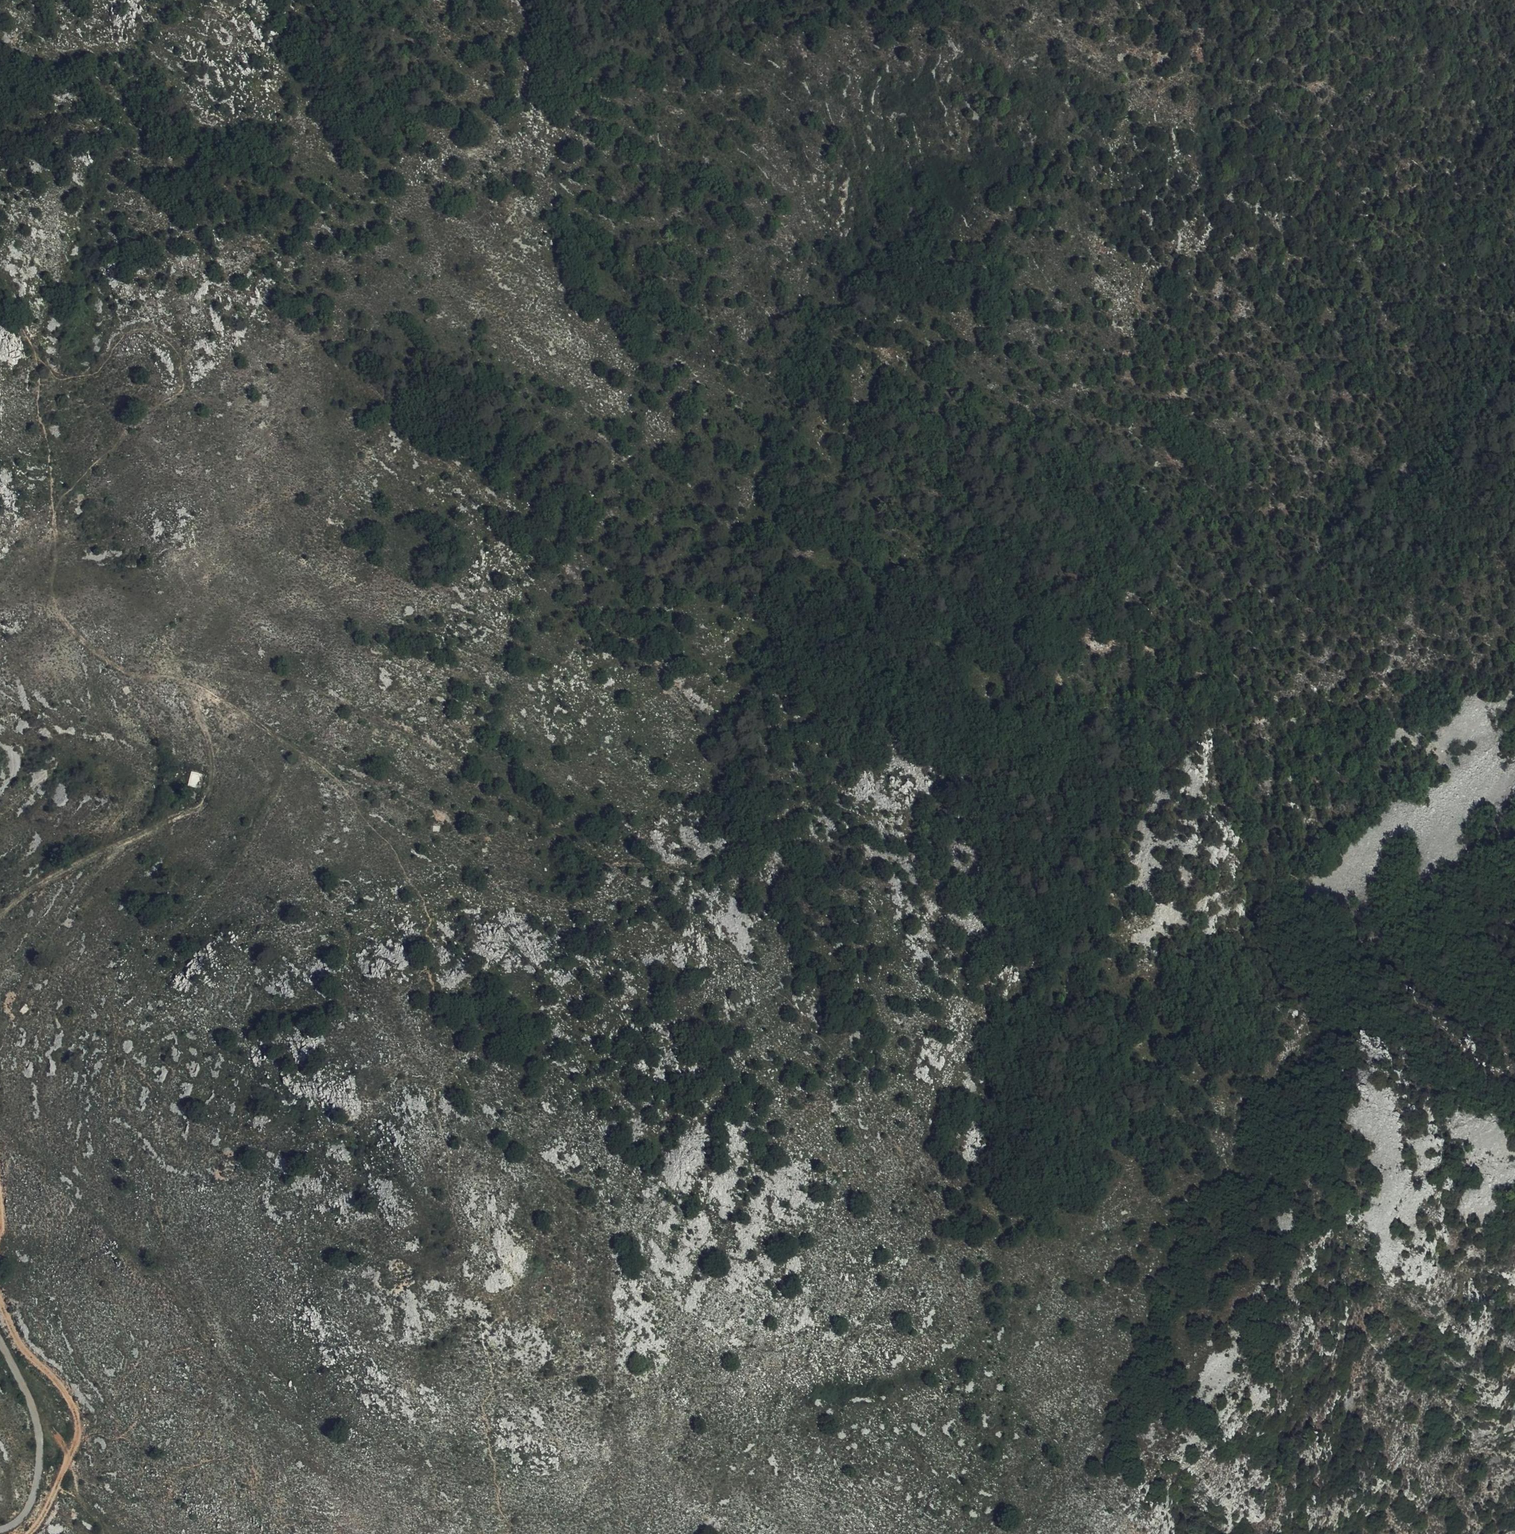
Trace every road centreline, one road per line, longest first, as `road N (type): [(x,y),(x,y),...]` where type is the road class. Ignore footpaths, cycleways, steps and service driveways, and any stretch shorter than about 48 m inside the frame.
road 1 (track): [(30,1533),(71,1455),(77,1414),(22,1351),(0,1308)]
road 2 (track): [(0,1529),(19,1521),(35,1498),(40,1449),(35,1411),(0,1344)]

